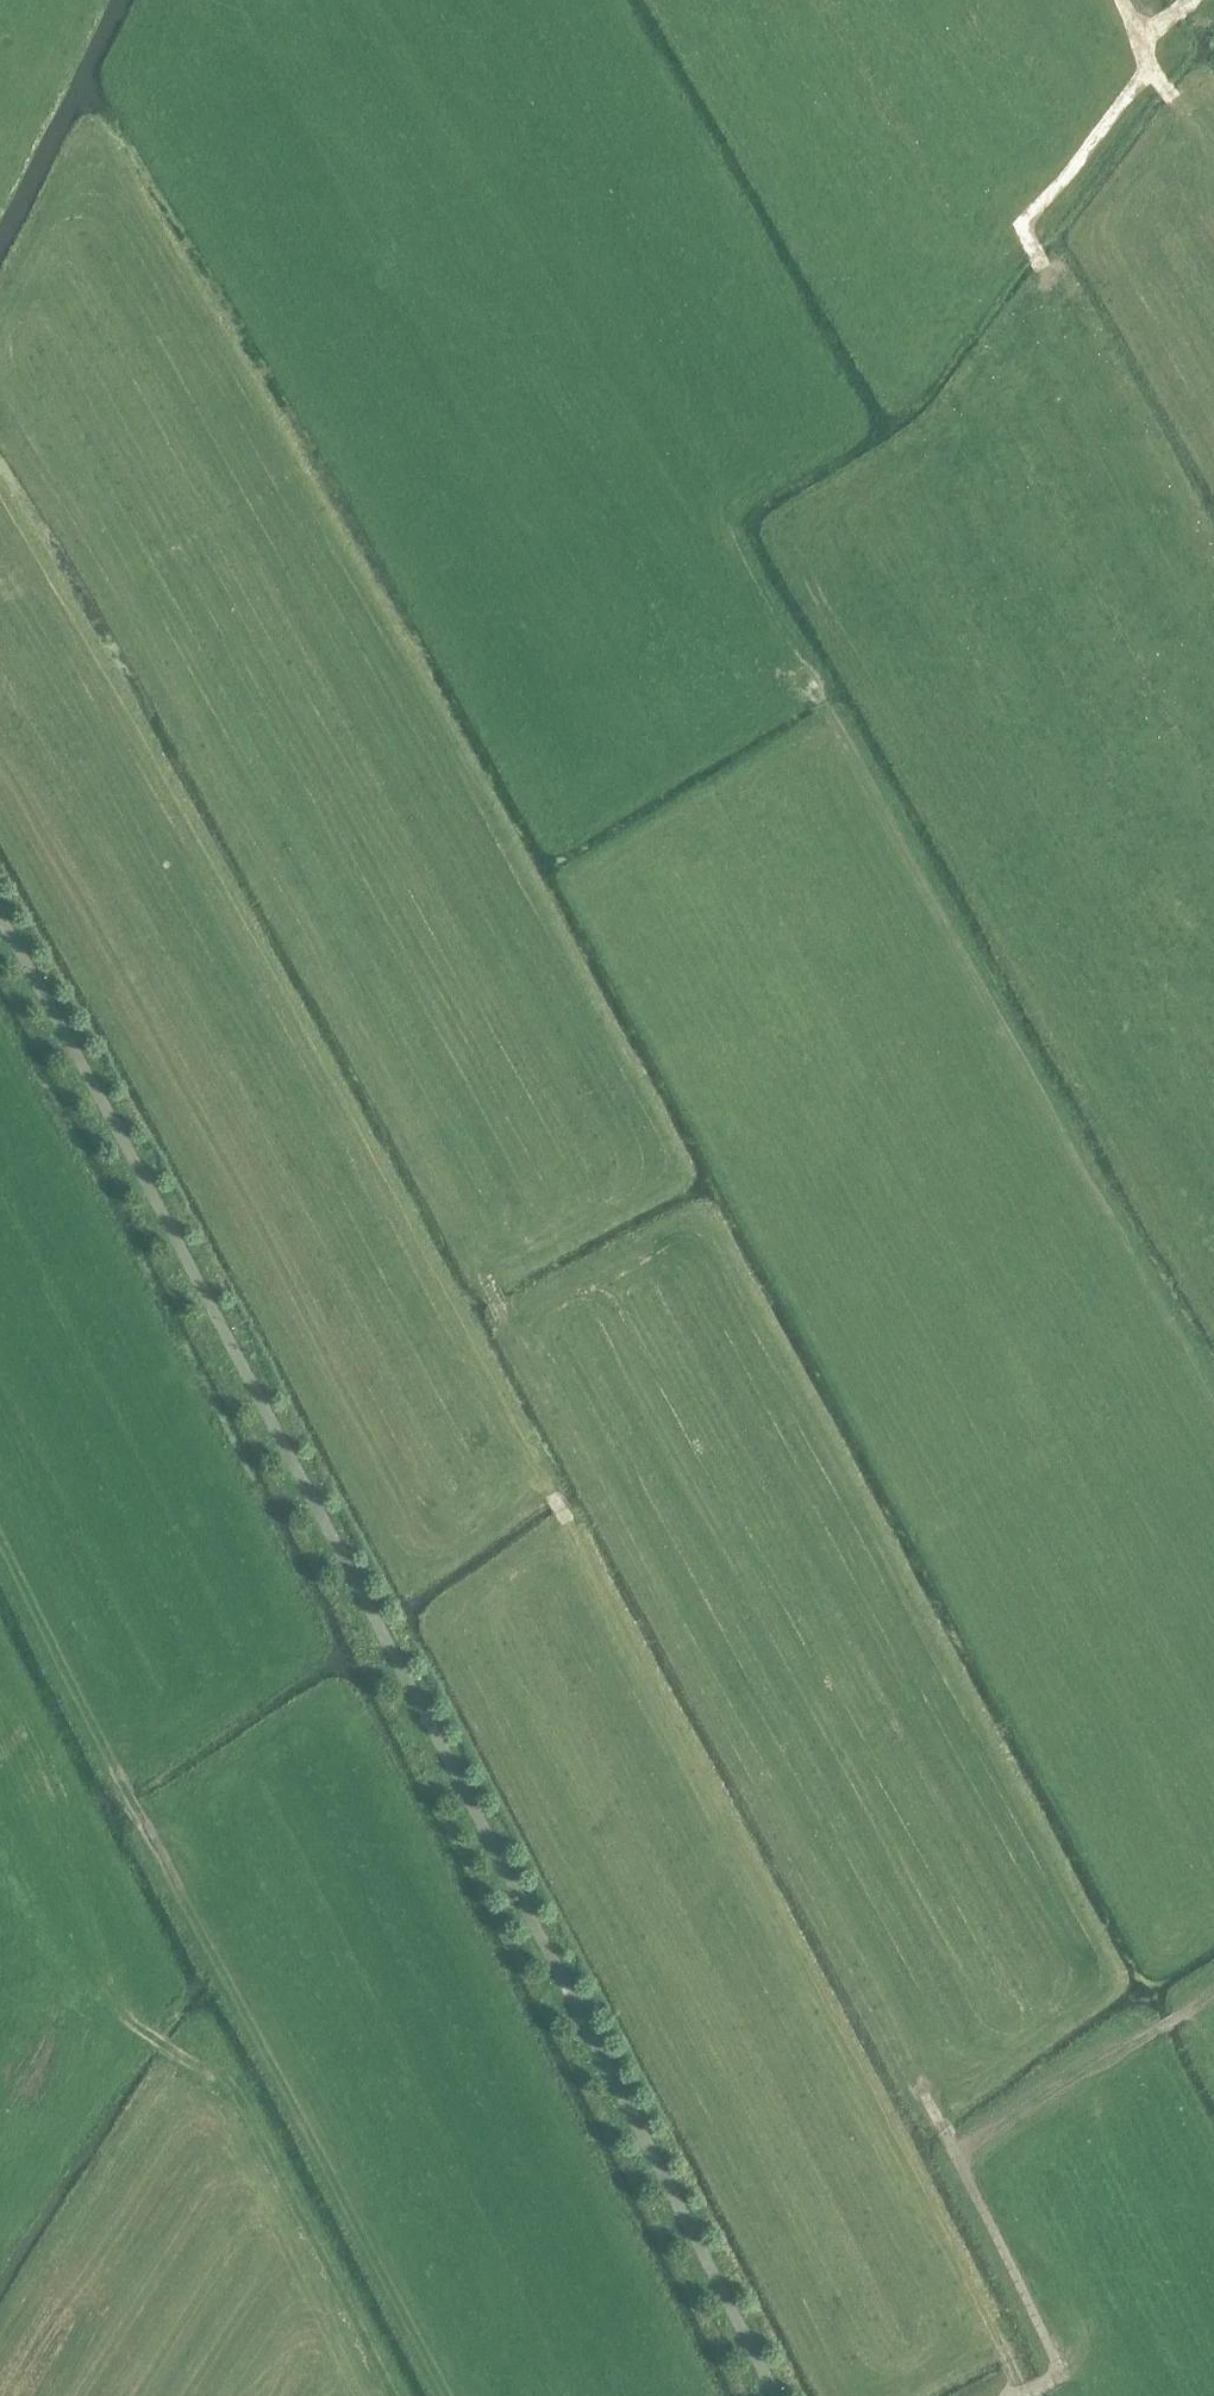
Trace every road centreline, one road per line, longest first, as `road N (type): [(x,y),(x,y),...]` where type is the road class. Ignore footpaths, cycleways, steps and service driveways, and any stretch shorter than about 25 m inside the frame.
road 1 (track): [(932,2098),(1060,2370),(1006,2395)]

